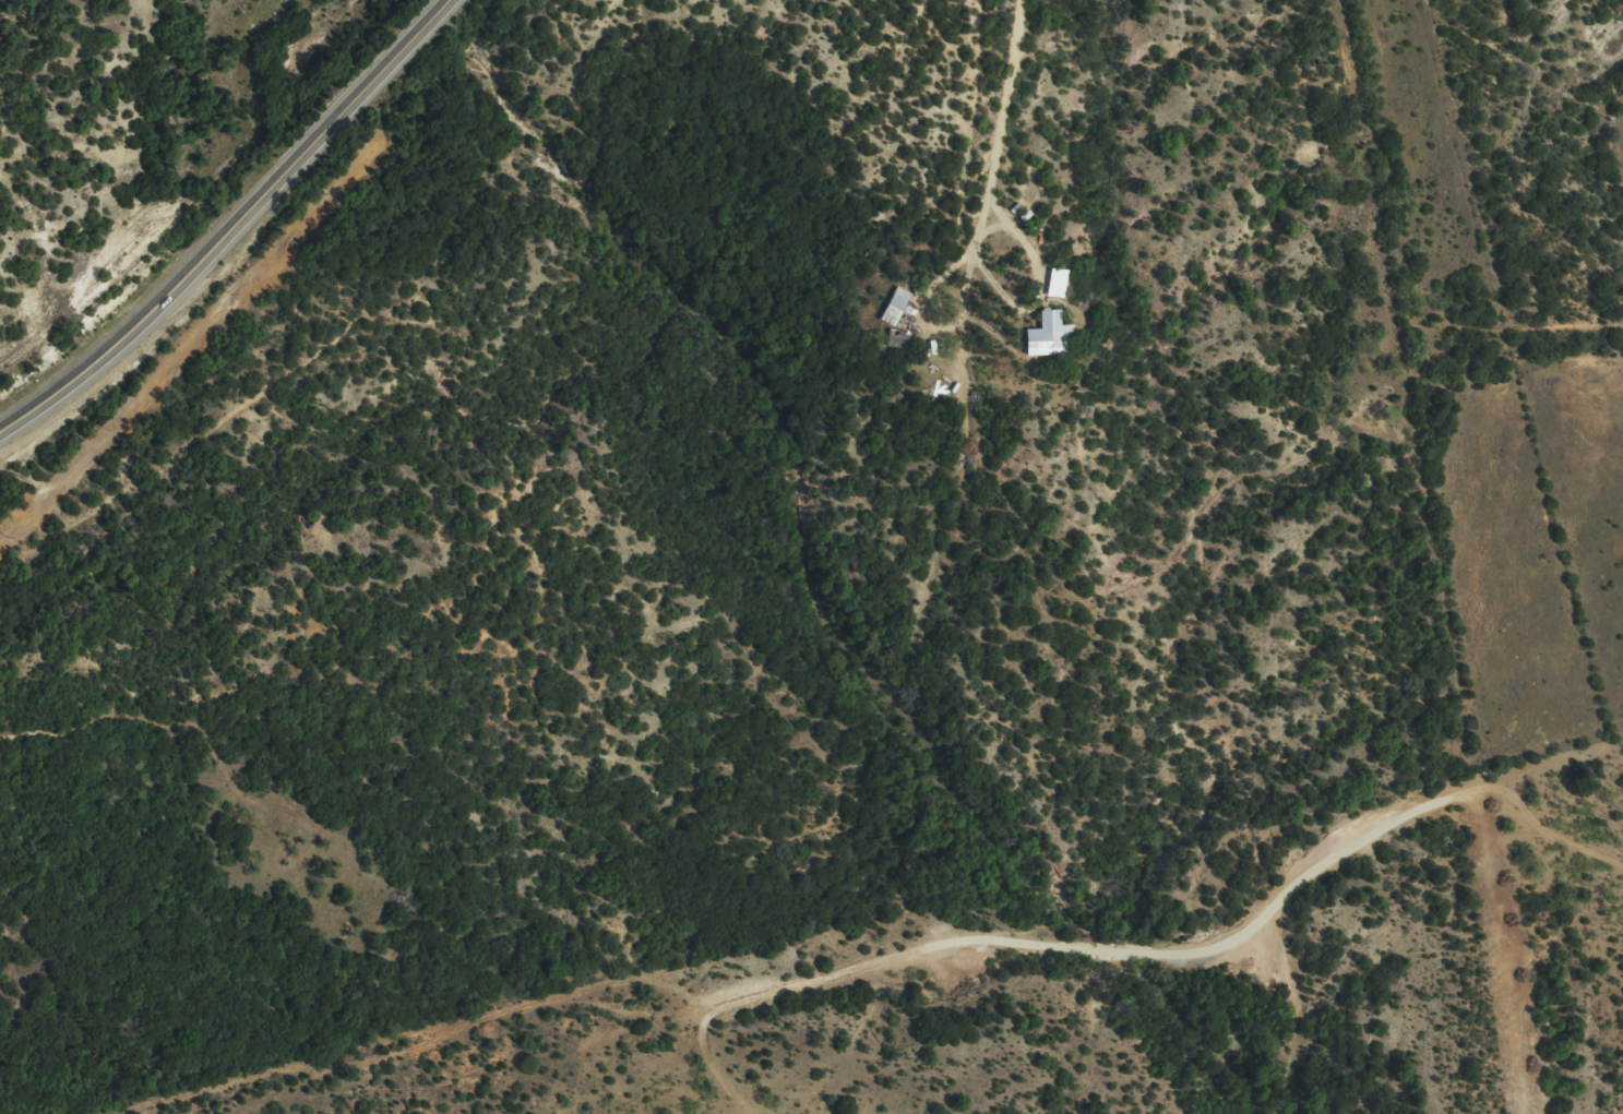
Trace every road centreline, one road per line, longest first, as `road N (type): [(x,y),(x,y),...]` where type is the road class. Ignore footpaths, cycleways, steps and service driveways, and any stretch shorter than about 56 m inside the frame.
road 1 (residential): [(315,1113),(438,1062),(559,1049),(776,1049),(956,986),(1062,998),(1119,994),(1267,953),(1387,906),(1508,843)]
road 2 (trunk): [(0,431),(132,333),(450,0)]

